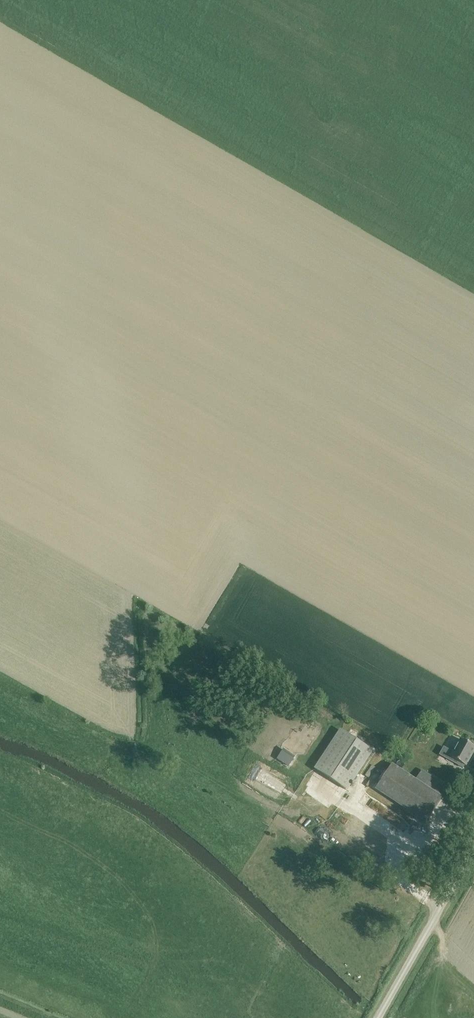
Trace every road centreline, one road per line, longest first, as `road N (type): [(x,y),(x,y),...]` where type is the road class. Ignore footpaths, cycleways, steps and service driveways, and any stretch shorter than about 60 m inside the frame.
road 1 (unclassified): [(379,1017),(473,851)]

